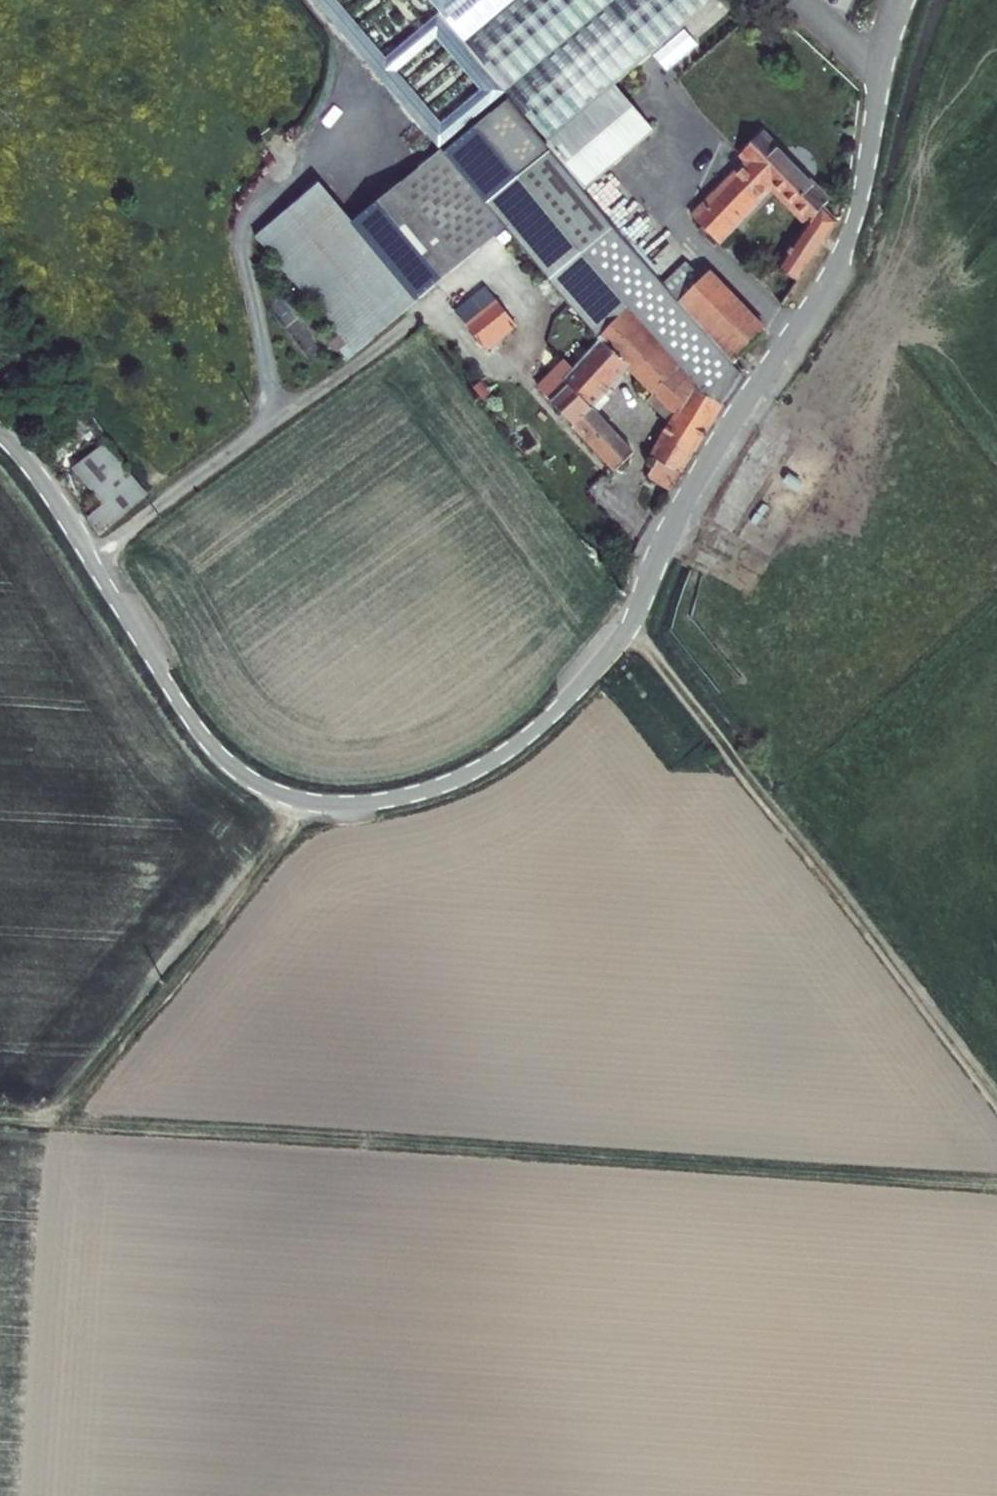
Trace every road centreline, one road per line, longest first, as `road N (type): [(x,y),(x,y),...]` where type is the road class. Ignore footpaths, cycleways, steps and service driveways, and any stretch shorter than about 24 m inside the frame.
road 1 (residential): [(0,434),(37,477),(195,728),(240,774),(279,795),(325,804),(379,802),(454,781),(529,734),(625,632),(701,475),(849,236),(909,0)]
road 2 (track): [(996,1183),(56,1123)]
road 3 (track): [(996,1109),(643,640),(625,632)]
road 4 (track): [(56,1123),(280,855),(301,801)]

